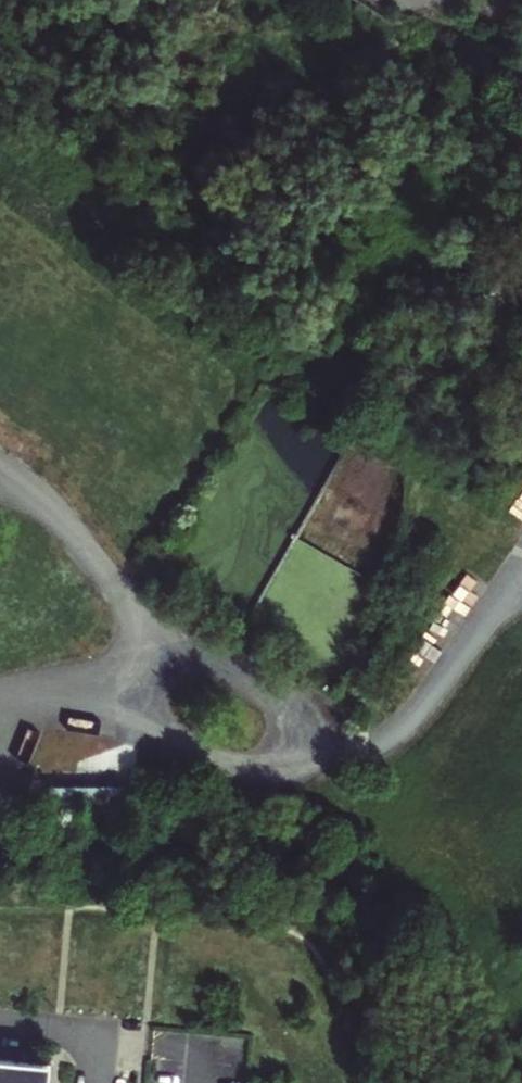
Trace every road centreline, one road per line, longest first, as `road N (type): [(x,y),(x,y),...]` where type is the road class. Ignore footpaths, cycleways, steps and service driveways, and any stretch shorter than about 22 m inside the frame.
road 1 (unclassified): [(361,0),(521,94)]
road 2 (residential): [(98,1082),(93,1039),(0,1019)]

